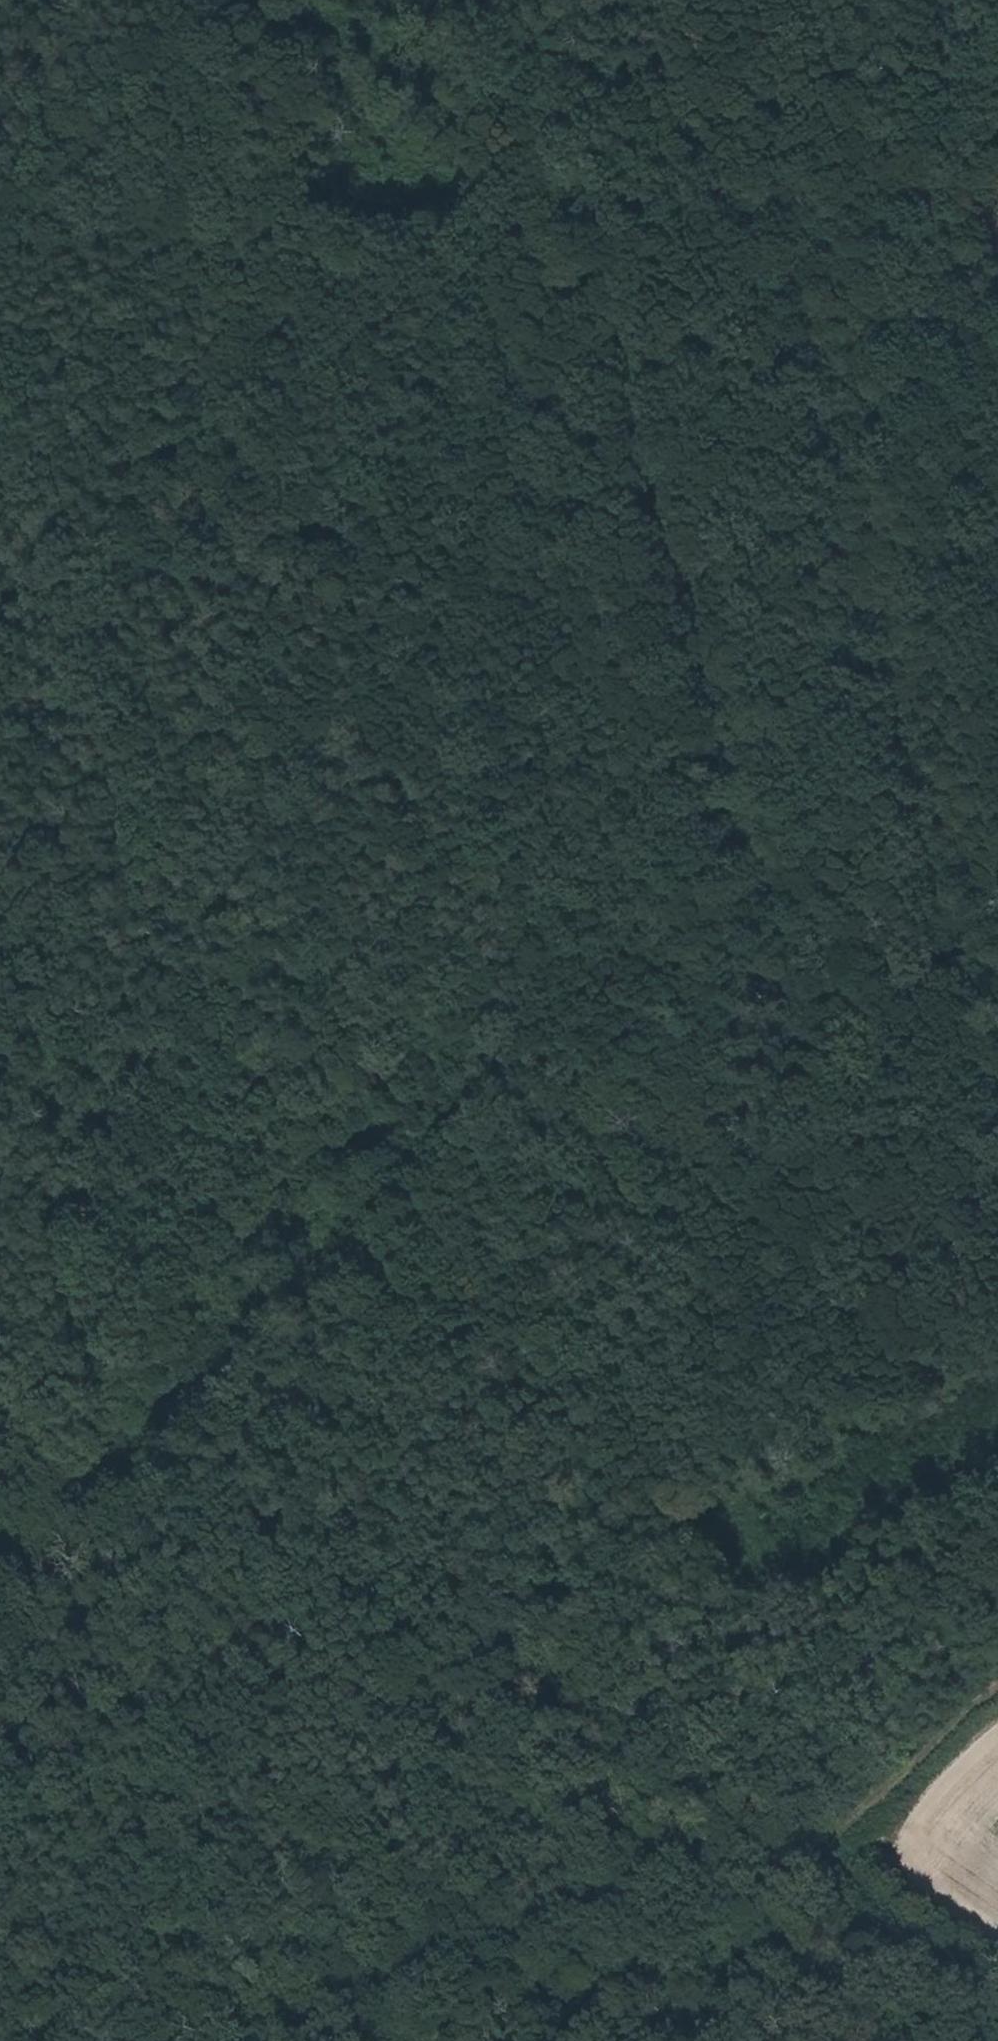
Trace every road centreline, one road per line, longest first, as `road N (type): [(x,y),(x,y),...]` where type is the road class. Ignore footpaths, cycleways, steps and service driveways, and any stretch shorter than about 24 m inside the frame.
road 1 (track): [(997,1691),(927,1732),(807,1836),(434,1954),(246,2040)]

